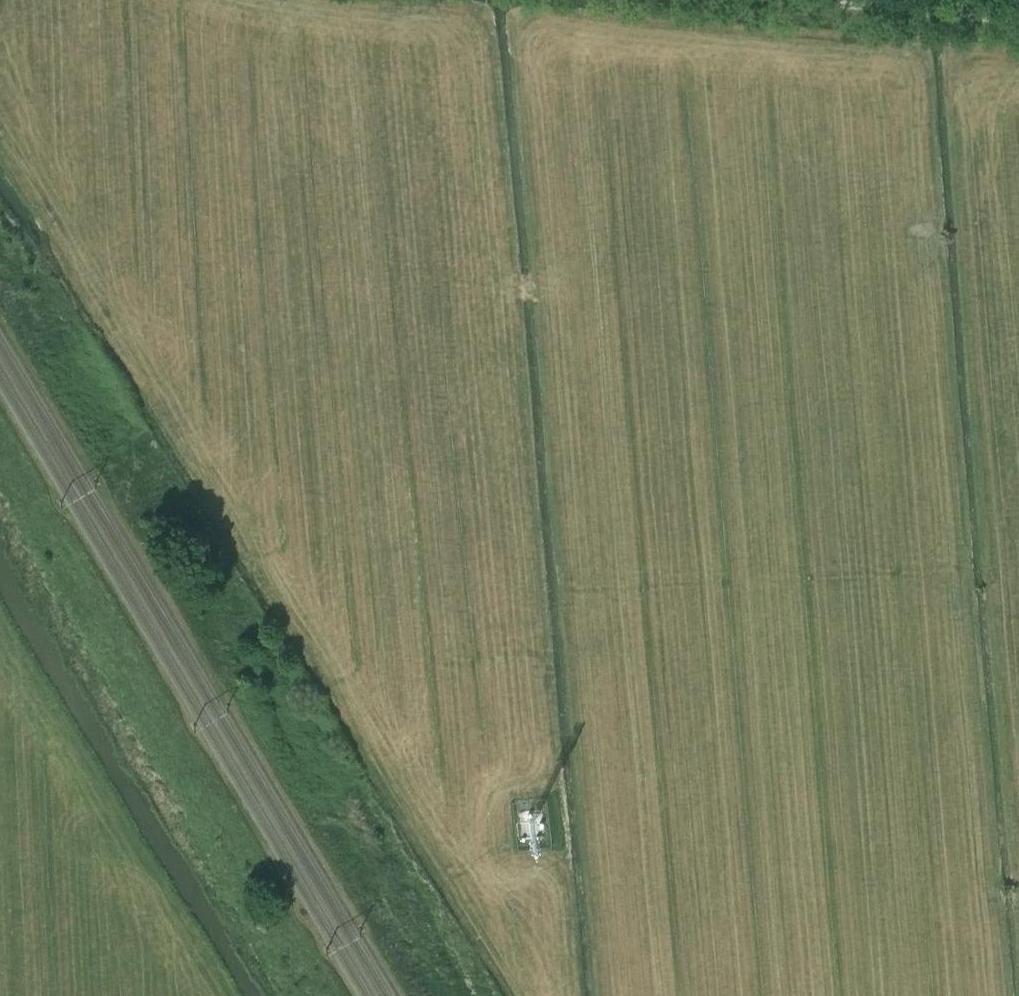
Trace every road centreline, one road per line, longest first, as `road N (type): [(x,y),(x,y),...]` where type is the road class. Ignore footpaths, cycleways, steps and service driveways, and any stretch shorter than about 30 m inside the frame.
road 1 (unclassified): [(1018,13),(840,0)]

